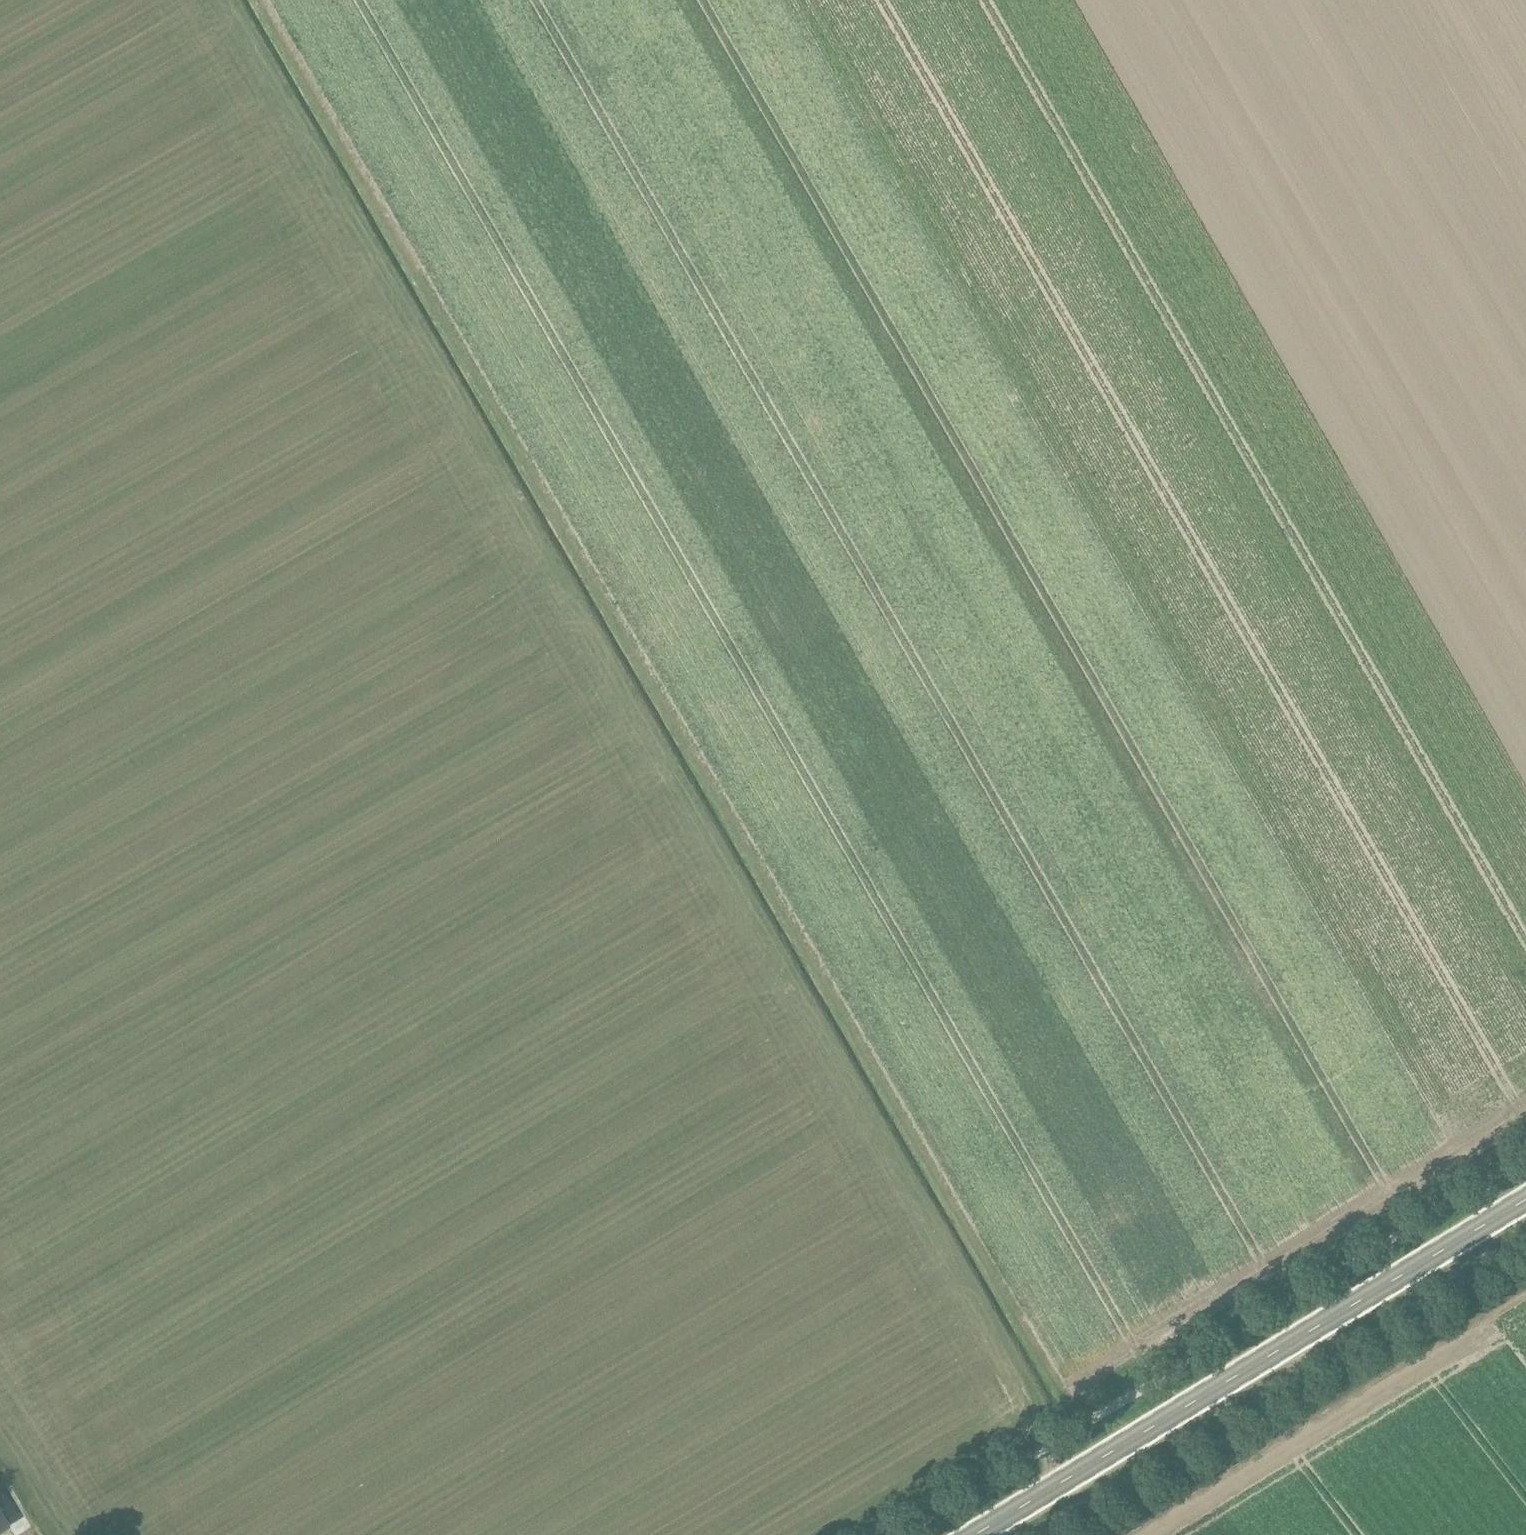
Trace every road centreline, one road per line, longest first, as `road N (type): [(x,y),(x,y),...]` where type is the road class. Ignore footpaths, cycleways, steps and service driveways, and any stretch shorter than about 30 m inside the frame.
road 1 (secondary): [(973,1534),(1525,1198)]

